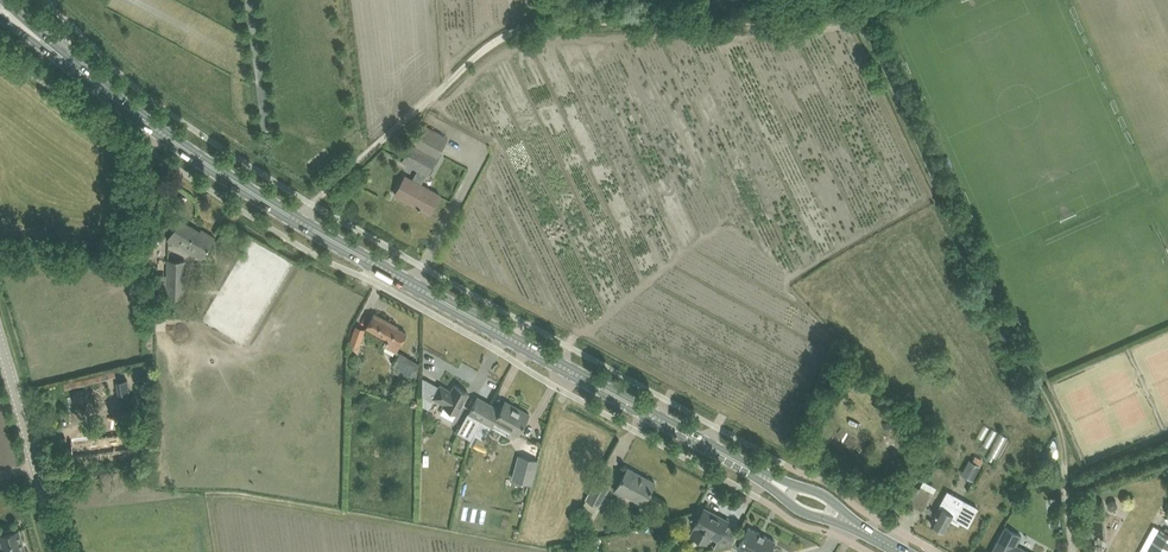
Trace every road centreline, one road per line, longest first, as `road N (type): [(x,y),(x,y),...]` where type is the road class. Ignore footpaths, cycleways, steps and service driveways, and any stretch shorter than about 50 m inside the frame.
road 1 (primary): [(764,477),(305,227),(127,110),(39,38)]
road 2 (unclassified): [(60,551),(0,349)]

